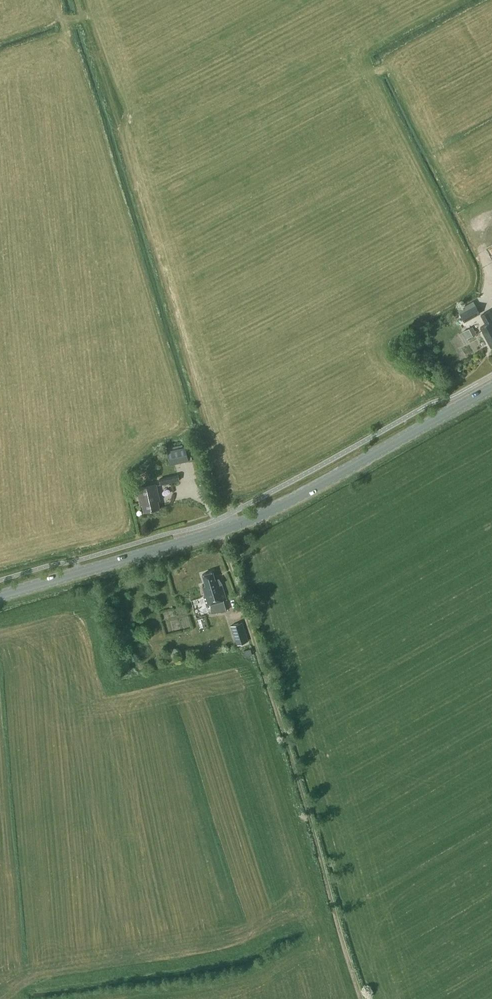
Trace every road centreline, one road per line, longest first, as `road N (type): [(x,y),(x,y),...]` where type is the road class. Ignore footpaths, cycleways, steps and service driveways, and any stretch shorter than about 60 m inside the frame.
road 1 (secondary): [(0,596),(245,520),(491,387)]
road 2 (track): [(363,998),(217,531)]

